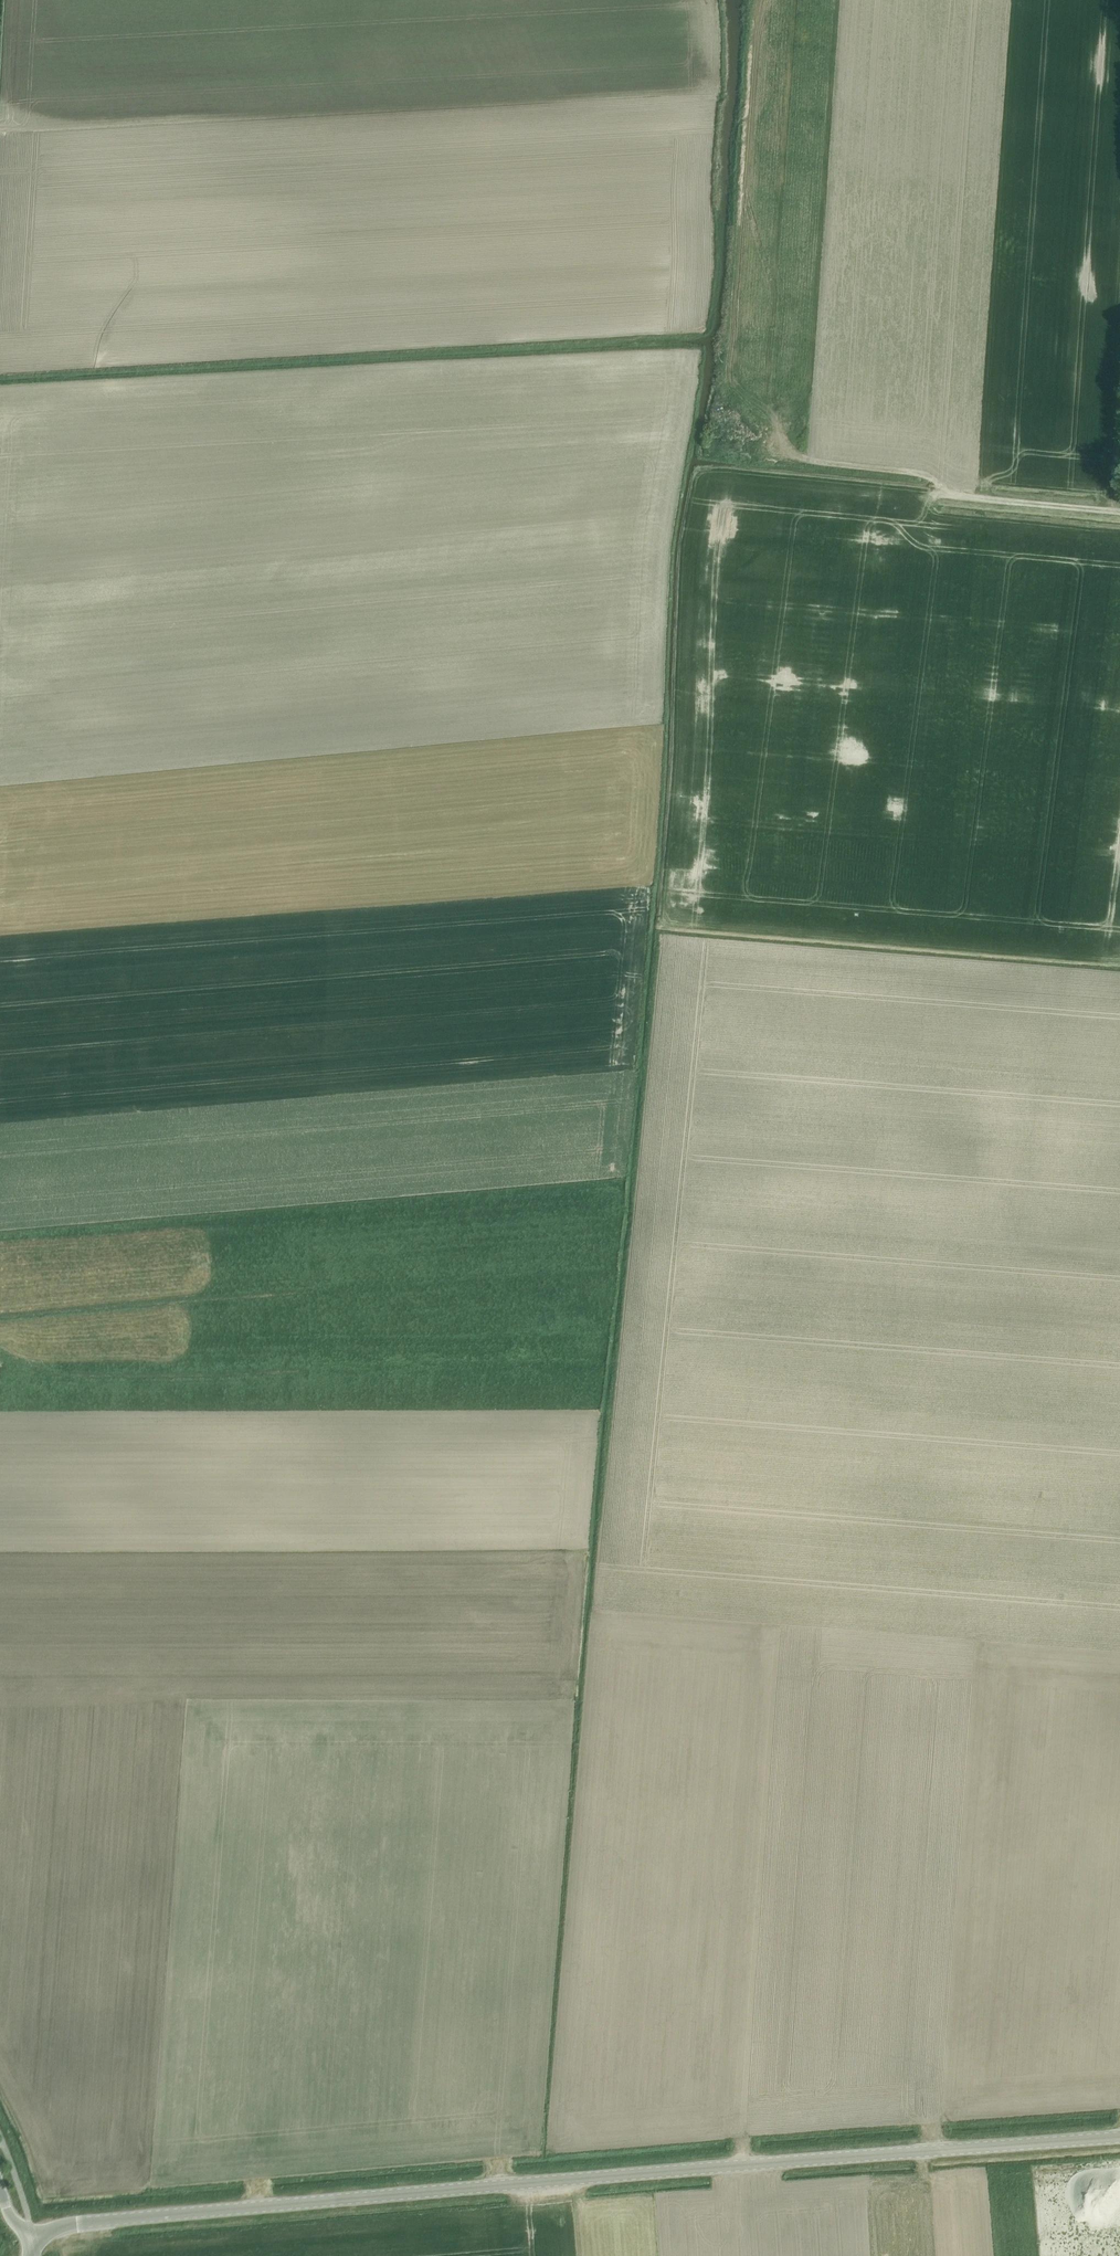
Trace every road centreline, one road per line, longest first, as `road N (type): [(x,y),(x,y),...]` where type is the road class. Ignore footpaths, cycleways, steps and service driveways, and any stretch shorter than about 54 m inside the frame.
road 1 (tertiary): [(33,2239),(83,2221),(1119,2137)]
road 2 (unclassified): [(1119,511),(941,494)]

